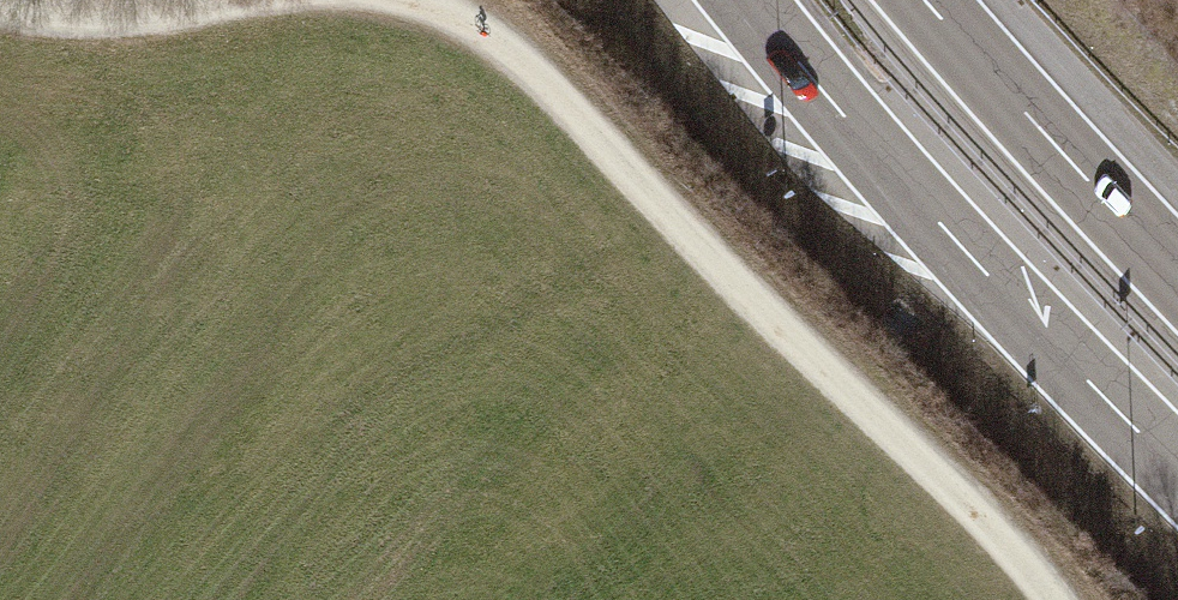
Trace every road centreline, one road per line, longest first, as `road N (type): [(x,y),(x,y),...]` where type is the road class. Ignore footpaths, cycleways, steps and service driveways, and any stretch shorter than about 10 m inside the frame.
road 1 (track): [(425,0),(514,52),(1022,557),(1052,599)]
road 2 (motorway): [(746,0),(936,220),(1177,471)]
road 3 (motorway): [(1177,276),(925,0)]
road 4 (track): [(0,15),(104,25),(241,0)]

